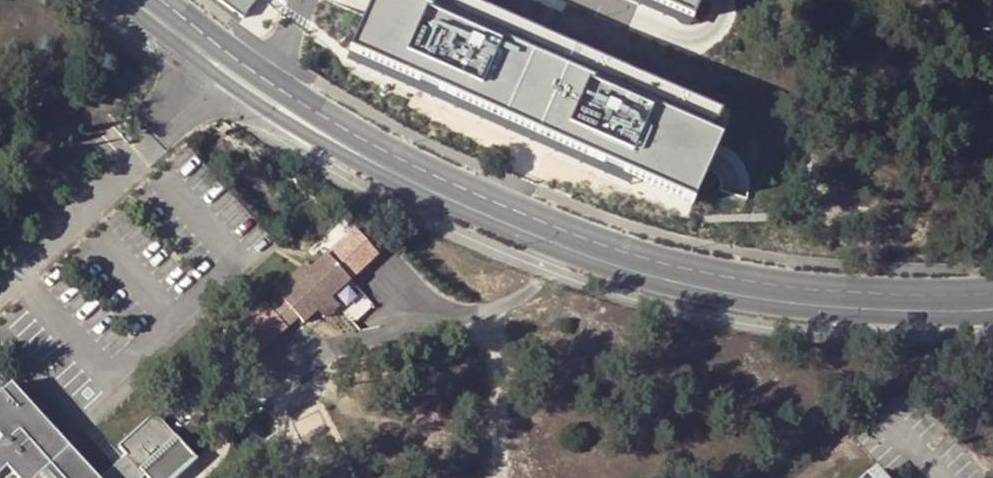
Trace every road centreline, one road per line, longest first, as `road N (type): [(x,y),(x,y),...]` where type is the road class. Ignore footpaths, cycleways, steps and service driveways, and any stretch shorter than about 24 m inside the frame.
road 1 (tertiary): [(120,0),(278,117),(400,181),(616,274),(739,304),(992,319)]
road 2 (tertiary): [(992,289),(915,293),(709,272),(581,234),(428,168),(238,57),(164,0)]

